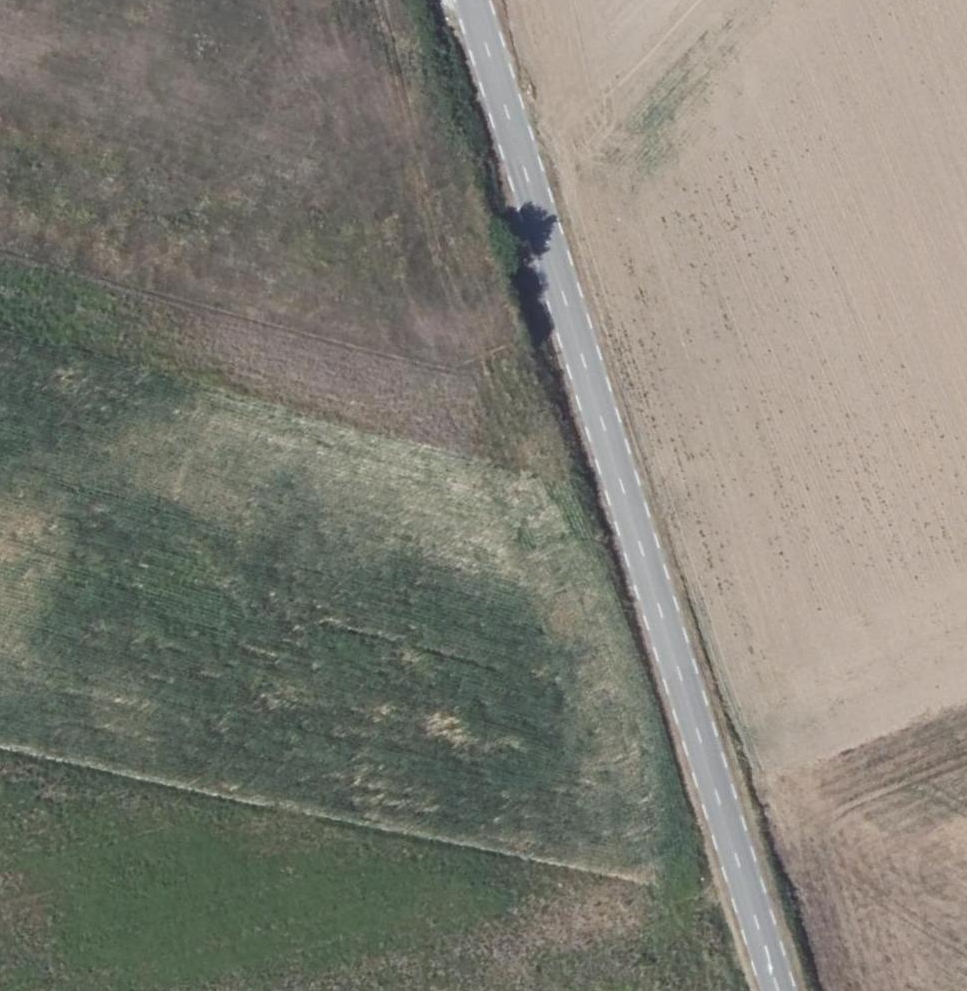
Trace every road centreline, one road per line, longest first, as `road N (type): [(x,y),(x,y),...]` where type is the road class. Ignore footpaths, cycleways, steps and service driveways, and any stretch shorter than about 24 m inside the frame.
road 1 (secondary): [(778,990),(471,0)]

